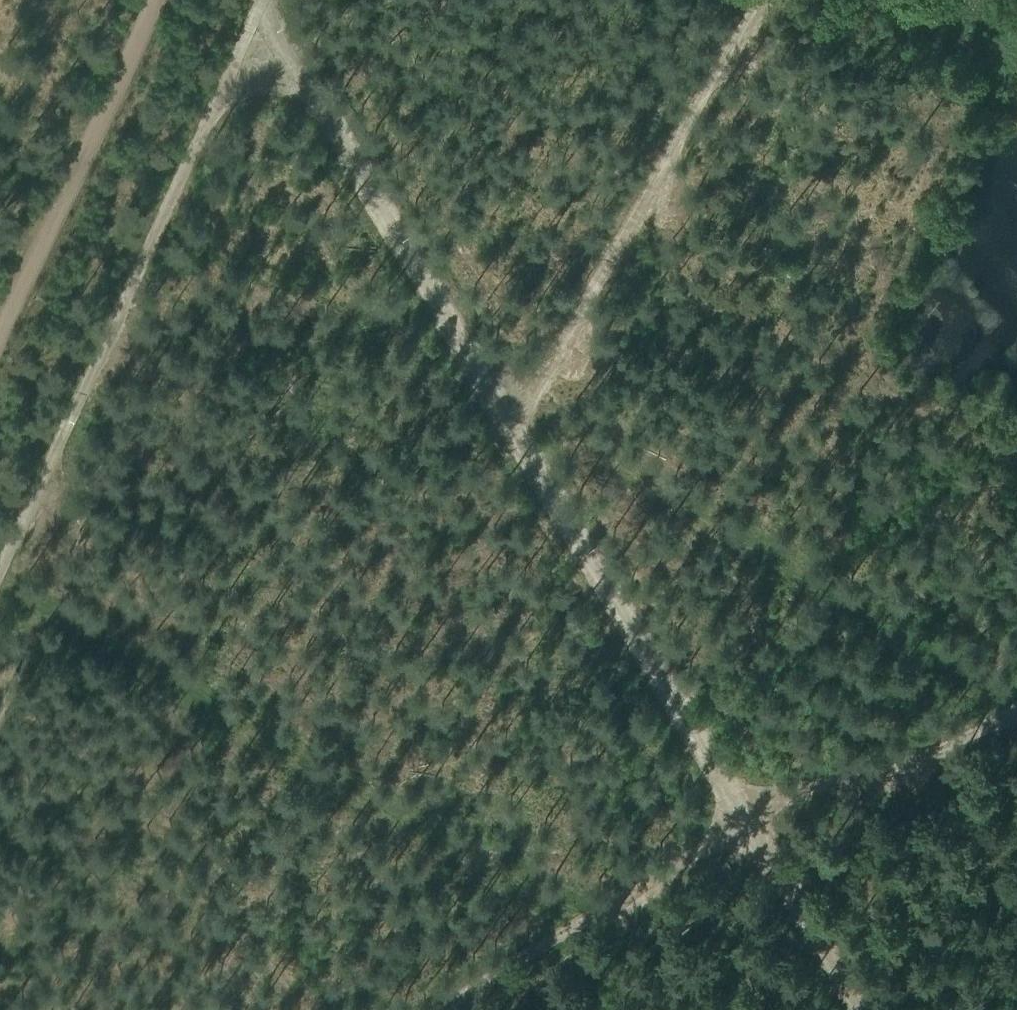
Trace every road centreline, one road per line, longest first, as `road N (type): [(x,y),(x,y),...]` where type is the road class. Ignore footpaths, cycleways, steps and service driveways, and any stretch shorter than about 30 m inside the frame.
road 1 (track): [(757,0),(521,426),(261,13)]
road 2 (track): [(863,1009),(521,426)]
road 3 (track): [(267,0),(0,573)]
road 4 (track): [(1016,714),(961,745),(751,819),(464,1009)]
road 5 (track): [(0,324),(153,0)]

